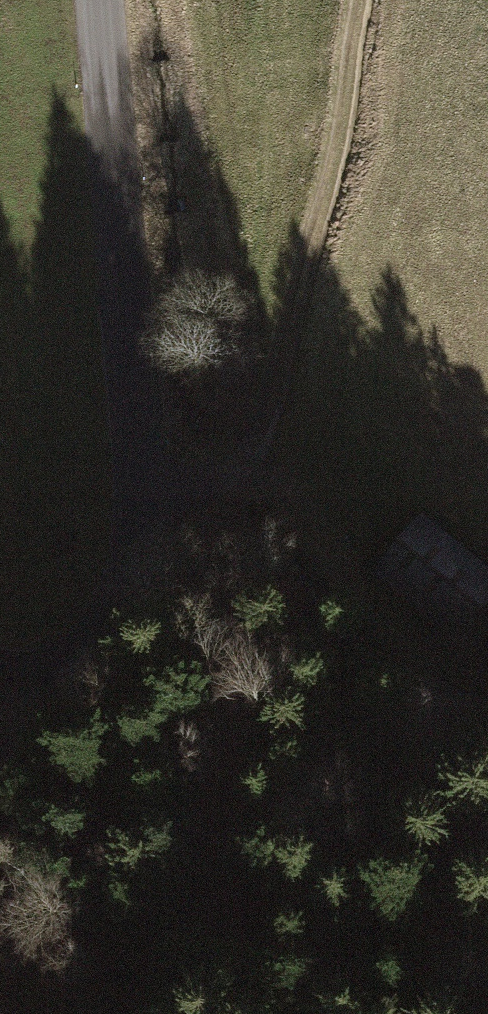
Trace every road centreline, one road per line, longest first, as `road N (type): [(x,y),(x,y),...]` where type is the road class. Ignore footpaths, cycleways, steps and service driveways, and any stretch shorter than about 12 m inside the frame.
road 1 (unclassified): [(97,0),(133,548),(101,621),(61,658),(0,671)]
road 2 (track): [(191,494),(235,477),(264,426),(341,138),(362,0)]
road 3 (track): [(240,470),(331,557),(454,652),(487,666)]

